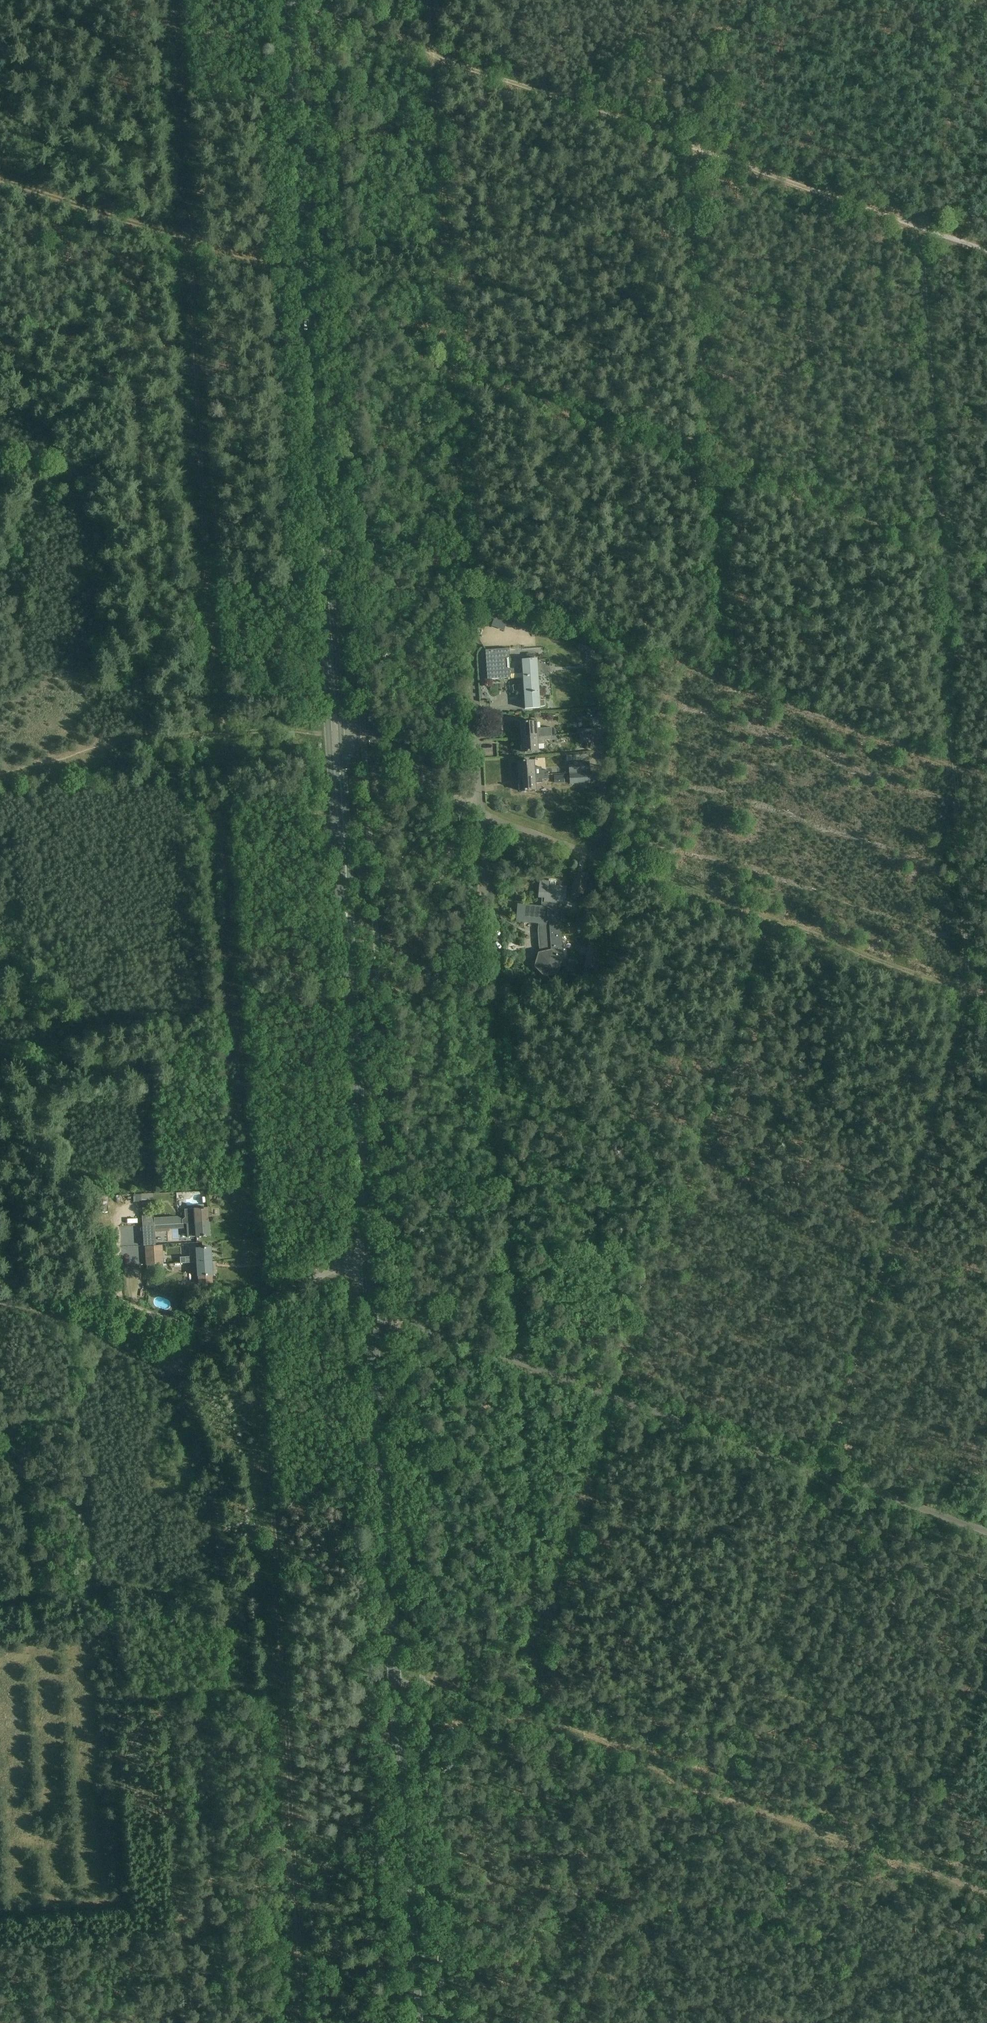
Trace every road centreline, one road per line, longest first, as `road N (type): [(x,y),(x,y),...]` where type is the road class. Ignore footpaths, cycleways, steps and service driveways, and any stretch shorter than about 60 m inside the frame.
road 1 (track): [(823,1473),(964,1009),(922,228)]
road 2 (track): [(290,1289),(272,1190),(265,1170),(251,1168),(227,934),(228,762),(206,544),(191,240)]
road 3 (track): [(986,250),(290,0)]
road 4 (secondary): [(334,733),(287,0)]
road 5 (track): [(304,2022),(261,1305)]
road 6 (secondary): [(417,2022),(371,1311)]
road 7 (track): [(472,652),(428,0)]
road 8 (track): [(423,1683),(473,1685),(524,1701),(662,1771),(986,1893)]
road 9 (unclassified): [(514,1359),(481,812)]
road 10 (secondary): [(369,1267),(334,733)]
road 11 (track): [(722,681),(693,147)]
road 12 (track): [(466,586),(955,769)]
road 13 (unclassified): [(986,1532),(514,1359)]
road 14 (track): [(965,990),(596,855)]
road 15 (unclassified): [(128,1206),(132,1307),(209,1333),(328,1268),(369,1267)]
road 16 (track): [(722,1795),(820,1472)]
road 17 (track): [(0,1304),(63,1319),(161,1364),(216,1332)]
road 18 (track): [(97,748),(140,737),(306,731)]
road 19 (unclassified): [(481,812),(434,790),(397,743),(334,733)]
road 20 (unclassified): [(481,812),(472,652)]
road 21 (unclassified): [(514,1359),(371,1311)]
road 22 (unclassified): [(596,855),(481,812)]

